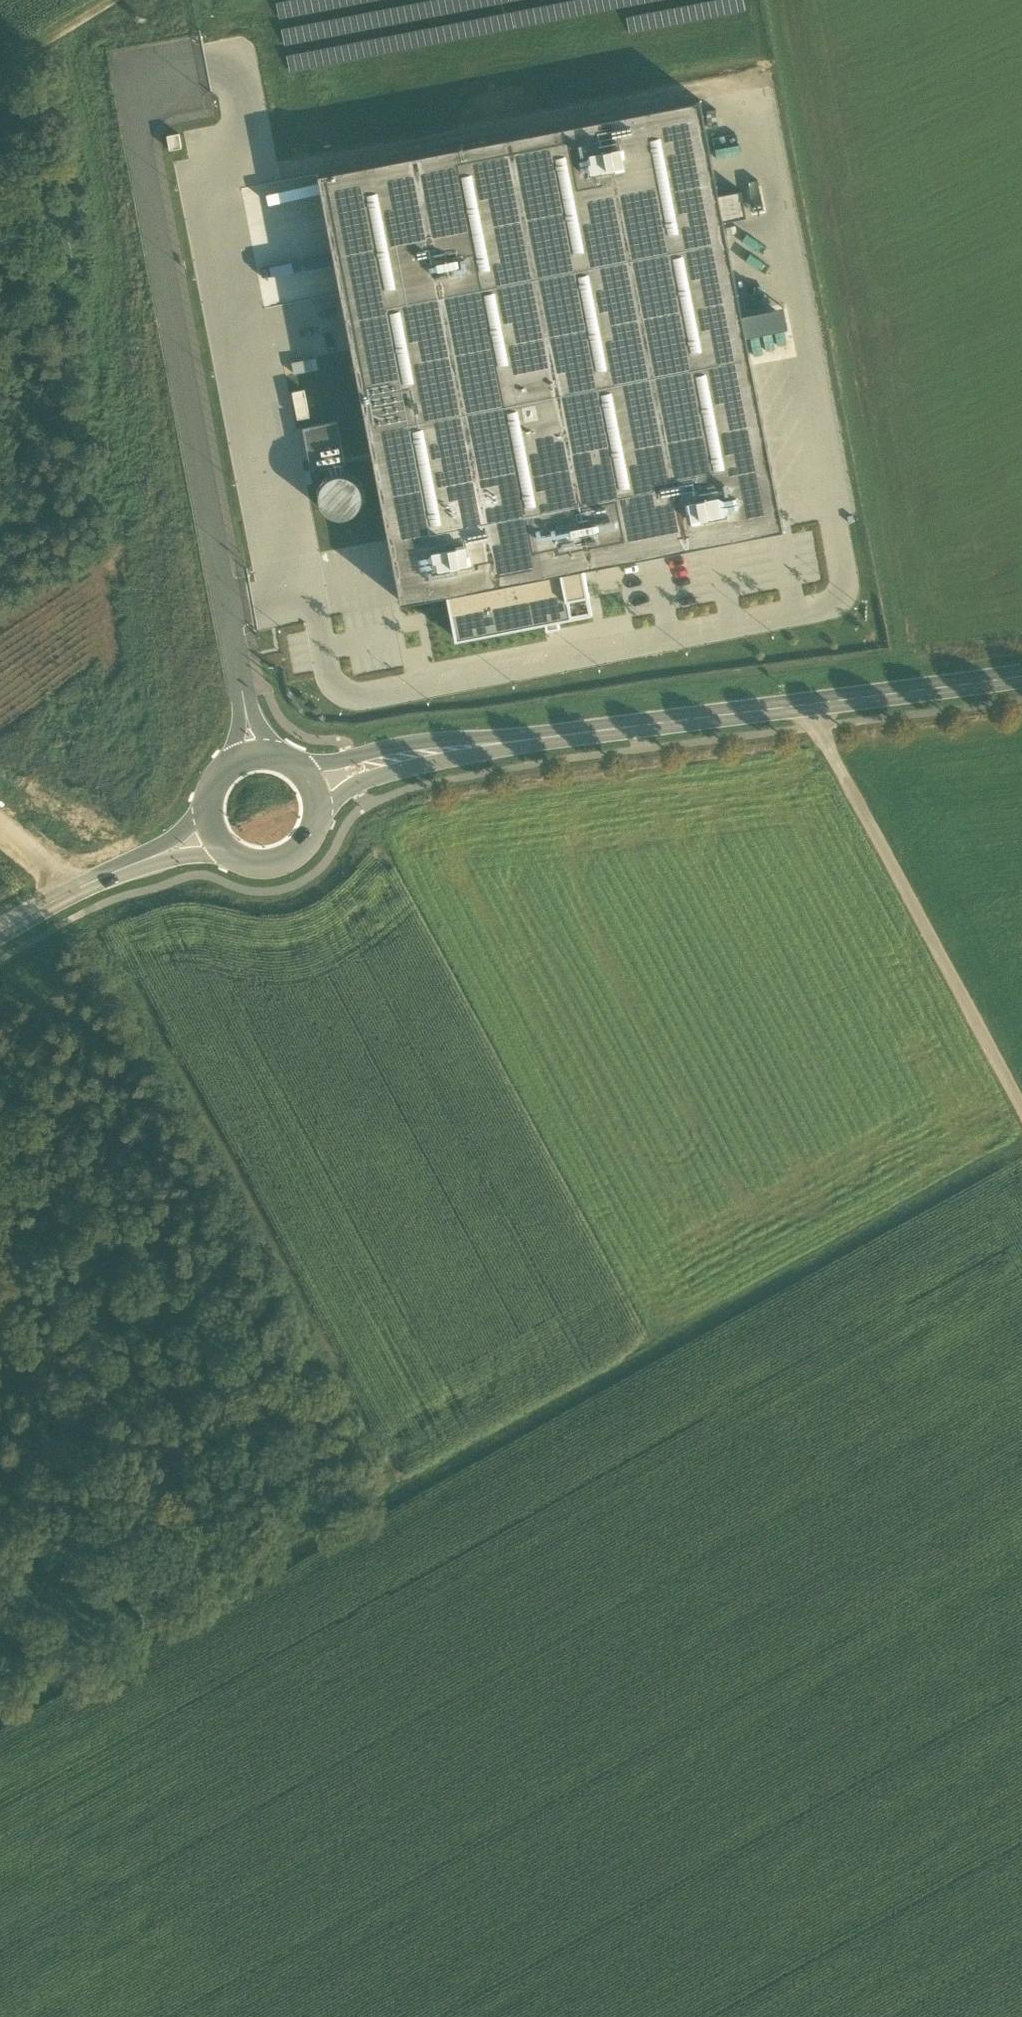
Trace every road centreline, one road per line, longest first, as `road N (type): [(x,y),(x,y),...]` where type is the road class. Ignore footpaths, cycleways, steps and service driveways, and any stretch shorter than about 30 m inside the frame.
road 1 (tertiary): [(312,782),(441,749),(1021,673)]
road 2 (unclassified): [(252,753),(130,81)]
road 3 (track): [(1021,1107),(814,705)]
road 4 (tertiary): [(0,932),(211,830)]
road 5 (tertiary): [(211,830),(239,859),(280,861),(303,846),(316,822),(312,782)]
road 6 (track): [(0,70),(110,0)]

